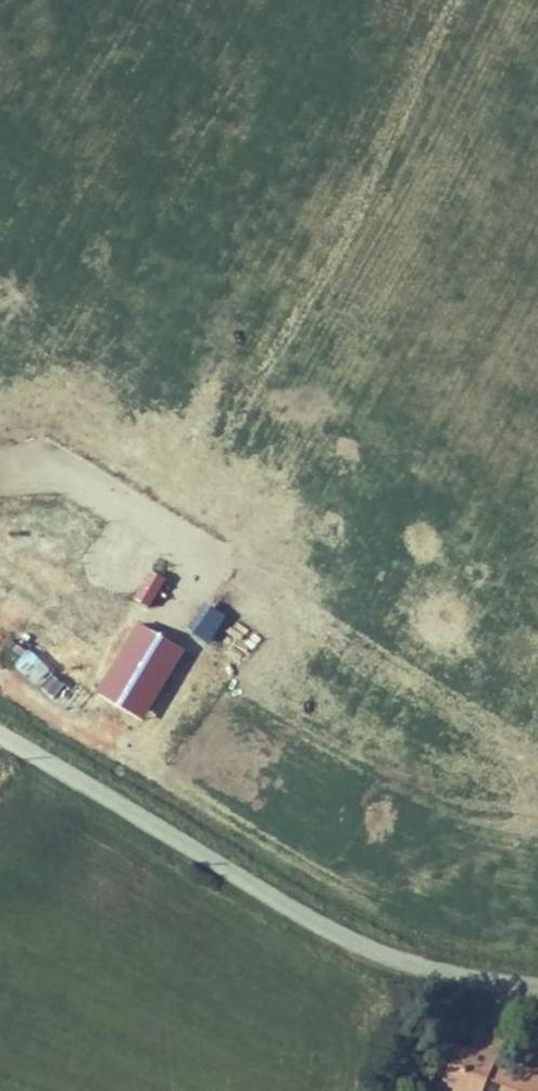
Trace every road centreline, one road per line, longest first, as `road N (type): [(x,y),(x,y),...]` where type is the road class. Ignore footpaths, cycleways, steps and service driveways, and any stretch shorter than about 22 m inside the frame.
road 1 (residential): [(0,736),(366,944),(509,982)]

